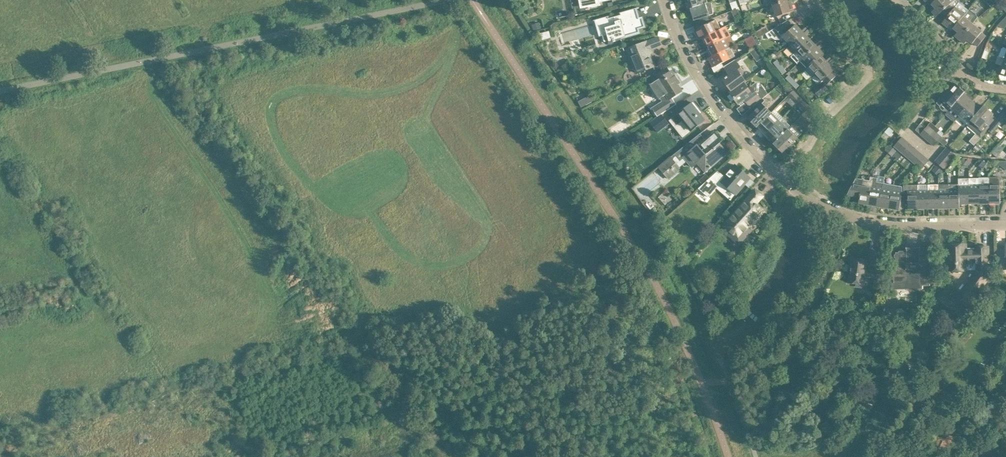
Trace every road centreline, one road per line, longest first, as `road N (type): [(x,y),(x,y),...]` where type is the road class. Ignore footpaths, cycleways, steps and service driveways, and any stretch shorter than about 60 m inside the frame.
road 1 (unclassified): [(0,90),(447,0)]
road 2 (residential): [(1005,221),(874,221),(821,204),(782,179)]
road 3 (residential): [(811,0),(869,76),(816,127),(782,179)]
road 4 (residential): [(782,179),(708,96),(663,0)]
road 5 (residential): [(1005,90),(976,81),(896,0)]

